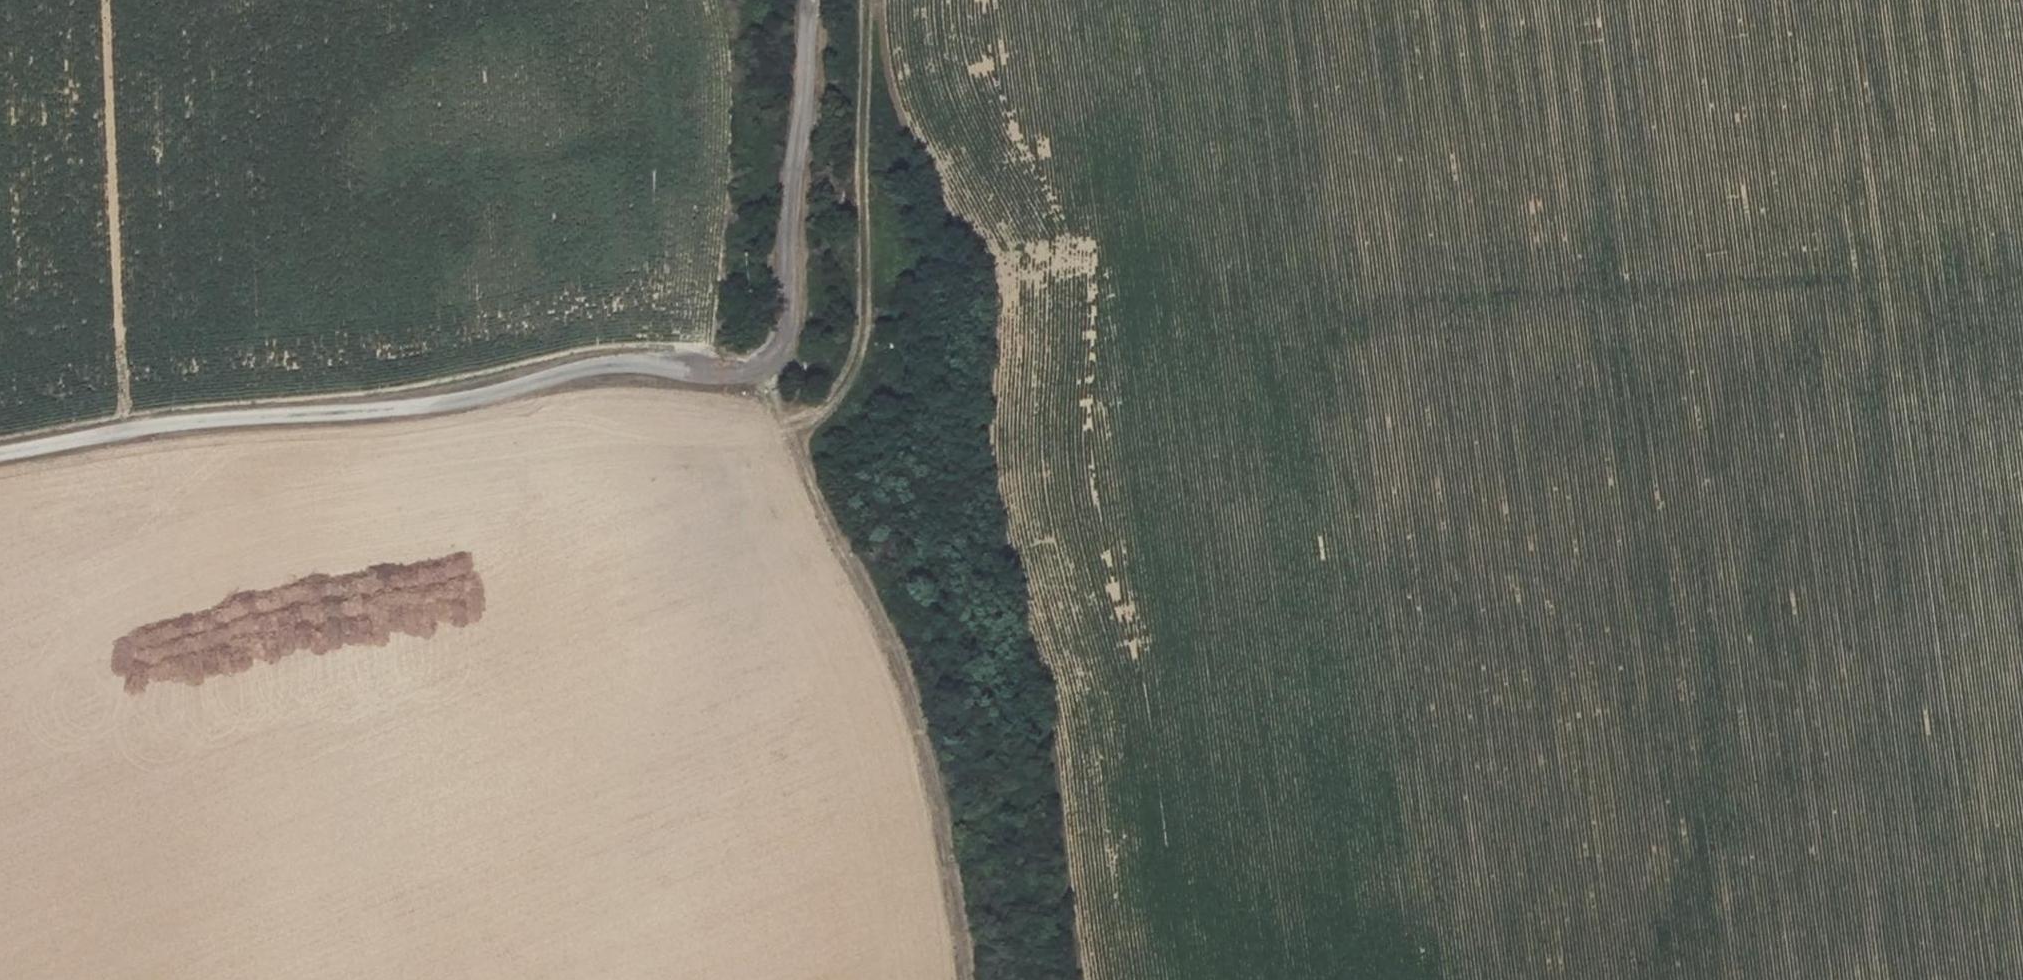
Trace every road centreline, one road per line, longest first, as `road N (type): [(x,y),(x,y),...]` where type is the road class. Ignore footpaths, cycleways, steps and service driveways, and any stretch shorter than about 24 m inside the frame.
road 1 (track): [(0,455),(170,423),(449,404),(618,364),(724,378),(760,366),(785,333),(807,0)]

